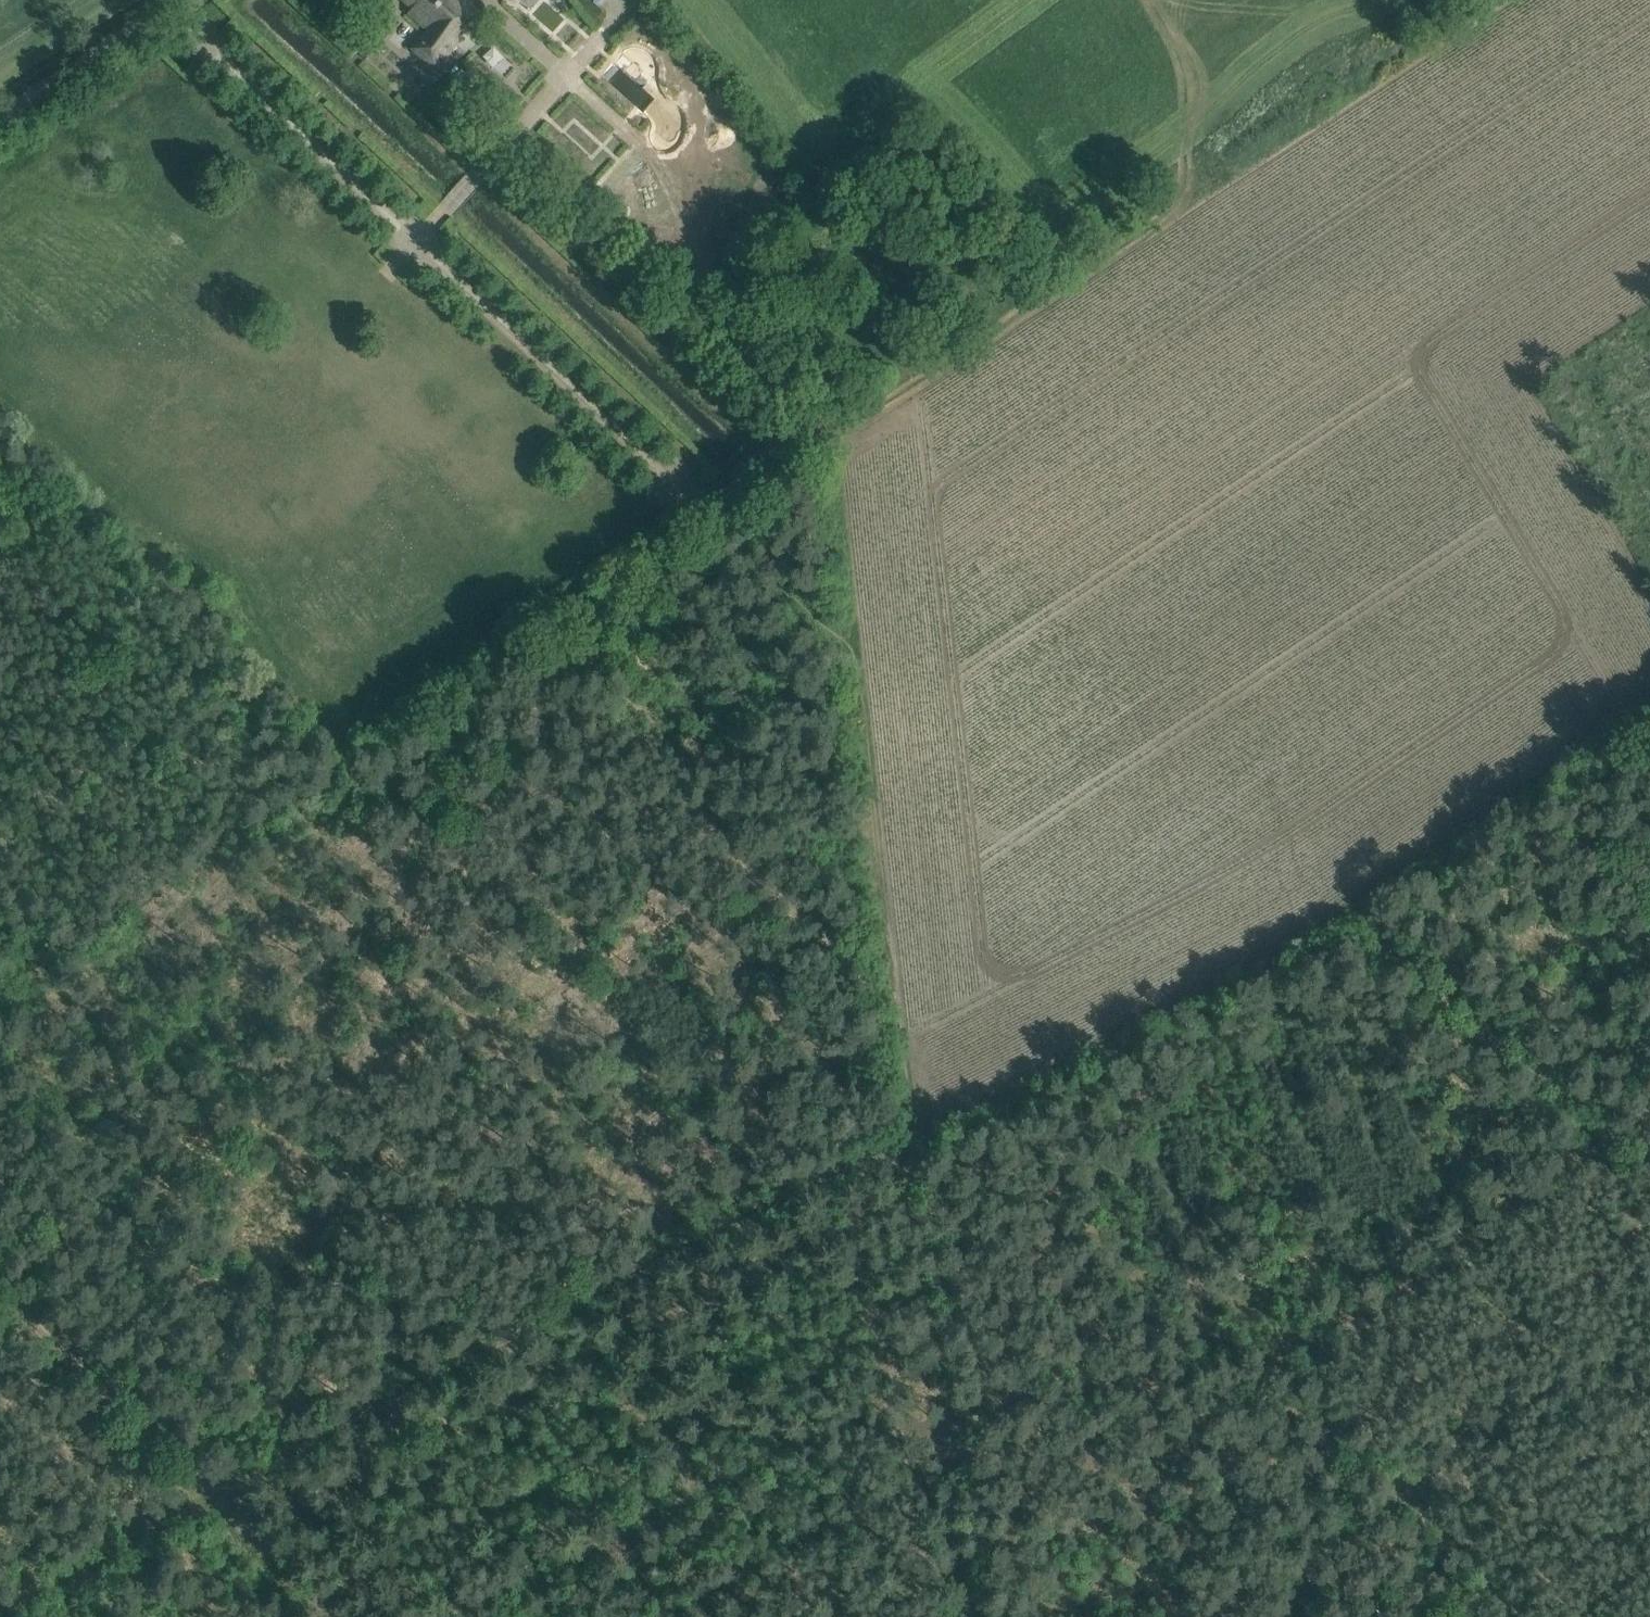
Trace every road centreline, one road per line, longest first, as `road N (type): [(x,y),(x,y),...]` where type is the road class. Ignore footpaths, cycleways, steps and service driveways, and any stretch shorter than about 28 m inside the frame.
road 1 (track): [(209,1493),(1132,1033),(1358,909),(1649,712)]
road 2 (track): [(0,968),(701,504)]
road 3 (track): [(168,9),(701,504)]
road 4 (track): [(0,1290),(338,1616)]
road 5 (track): [(414,237),(603,40)]
road 6 (unclassified): [(0,117),(181,0)]

